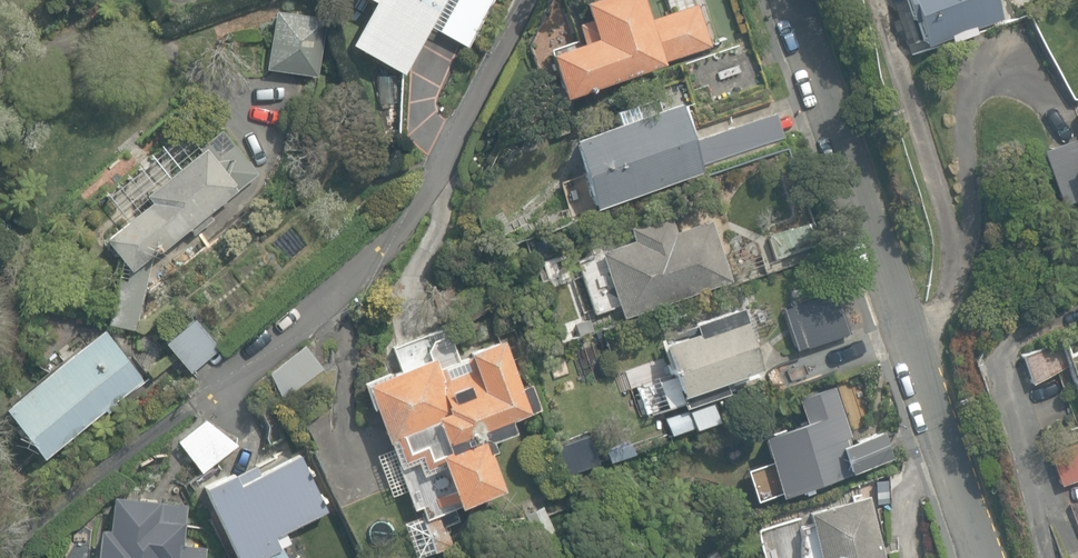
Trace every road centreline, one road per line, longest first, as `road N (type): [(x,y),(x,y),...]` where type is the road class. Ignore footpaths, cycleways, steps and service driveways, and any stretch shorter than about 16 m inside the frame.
road 1 (residential): [(797,0),(989,557)]
road 2 (residential): [(225,383),(402,227),(527,0)]

